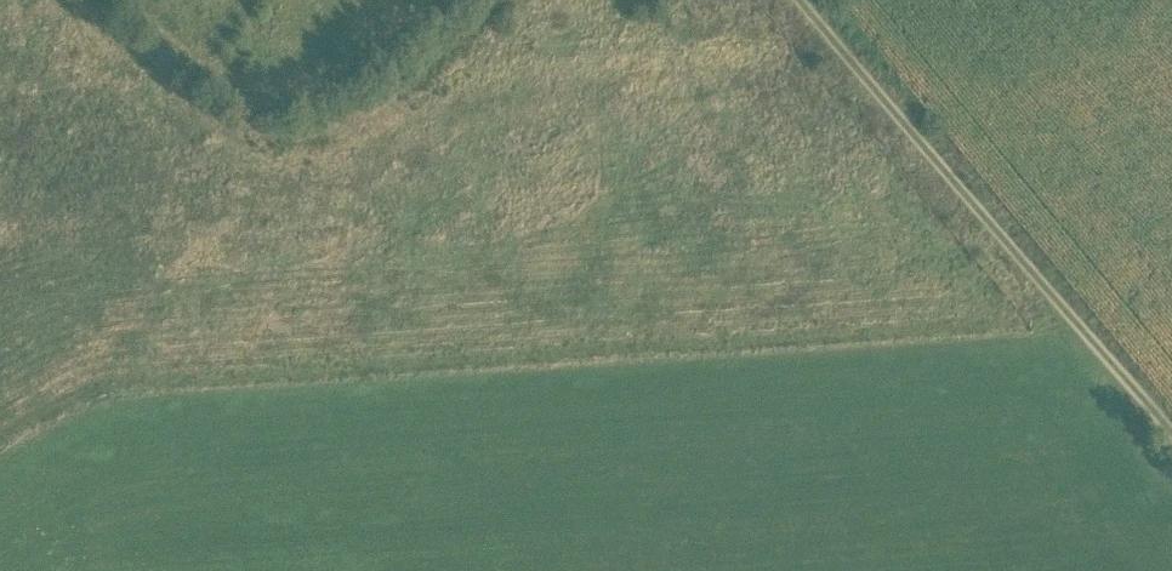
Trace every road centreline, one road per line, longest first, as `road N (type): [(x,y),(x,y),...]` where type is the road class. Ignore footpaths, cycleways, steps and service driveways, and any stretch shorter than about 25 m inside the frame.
road 1 (track): [(799,0),(1171,449)]

